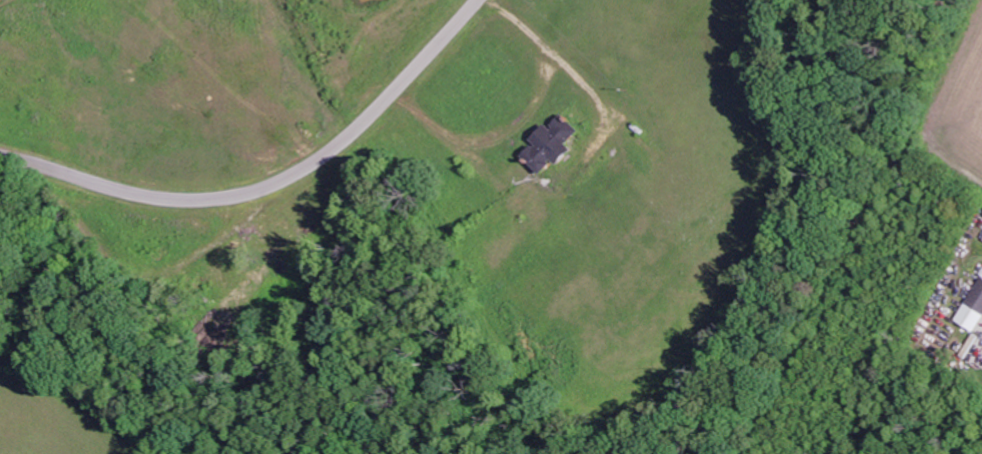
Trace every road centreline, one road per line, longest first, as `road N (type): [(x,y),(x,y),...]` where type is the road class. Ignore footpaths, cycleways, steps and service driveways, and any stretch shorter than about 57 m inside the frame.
road 1 (residential): [(0,151),(142,194),(250,192),(298,173),(349,137),(479,0)]

